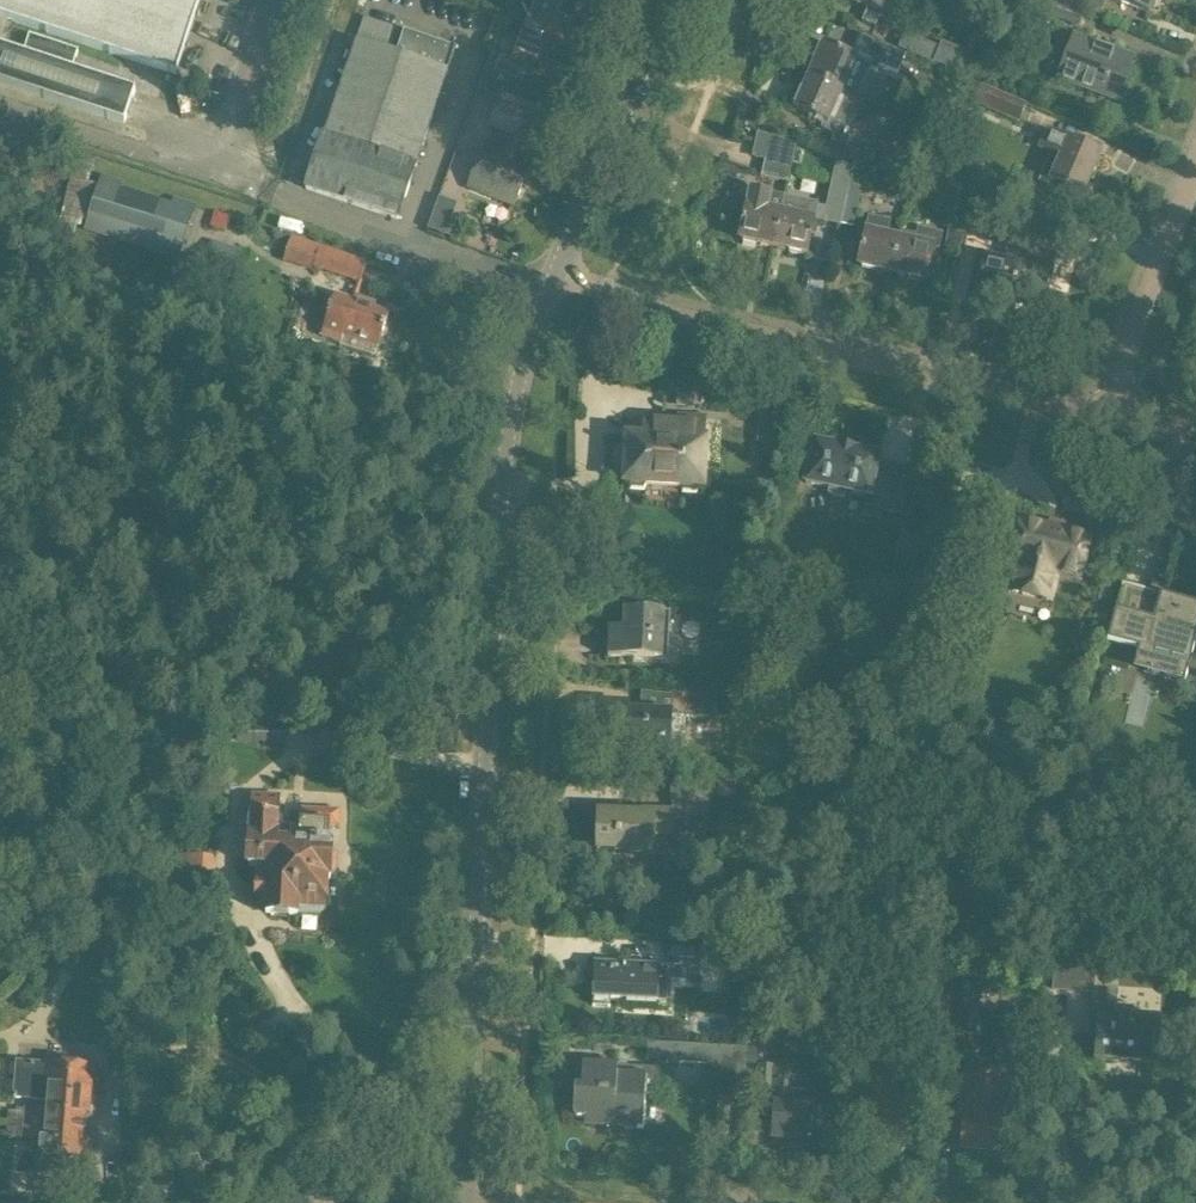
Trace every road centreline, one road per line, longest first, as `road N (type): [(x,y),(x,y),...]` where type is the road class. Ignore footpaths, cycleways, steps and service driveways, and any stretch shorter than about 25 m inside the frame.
road 1 (residential): [(461,1202),(507,430),(554,279)]
road 2 (residential): [(1098,410),(663,314),(554,279)]
road 3 (residential): [(554,279),(674,0)]
road 4 (residential): [(1098,410),(1195,160)]

